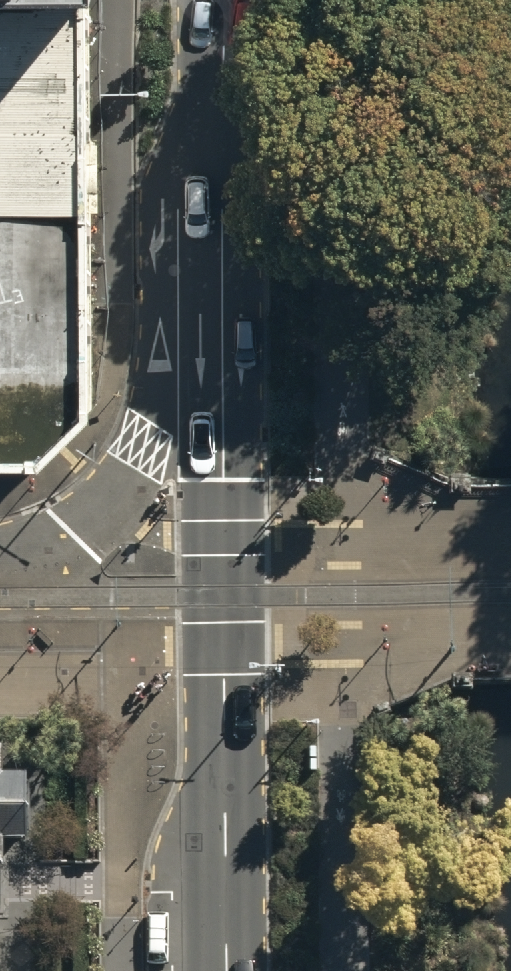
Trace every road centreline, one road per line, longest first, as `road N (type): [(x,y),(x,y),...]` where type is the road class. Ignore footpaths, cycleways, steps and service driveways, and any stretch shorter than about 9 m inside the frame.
road 1 (secondary): [(223,87),(227,970)]
road 2 (secondary): [(223,87),(179,163),(160,246),(160,364),(143,447),(110,498),(71,532),(0,557)]

